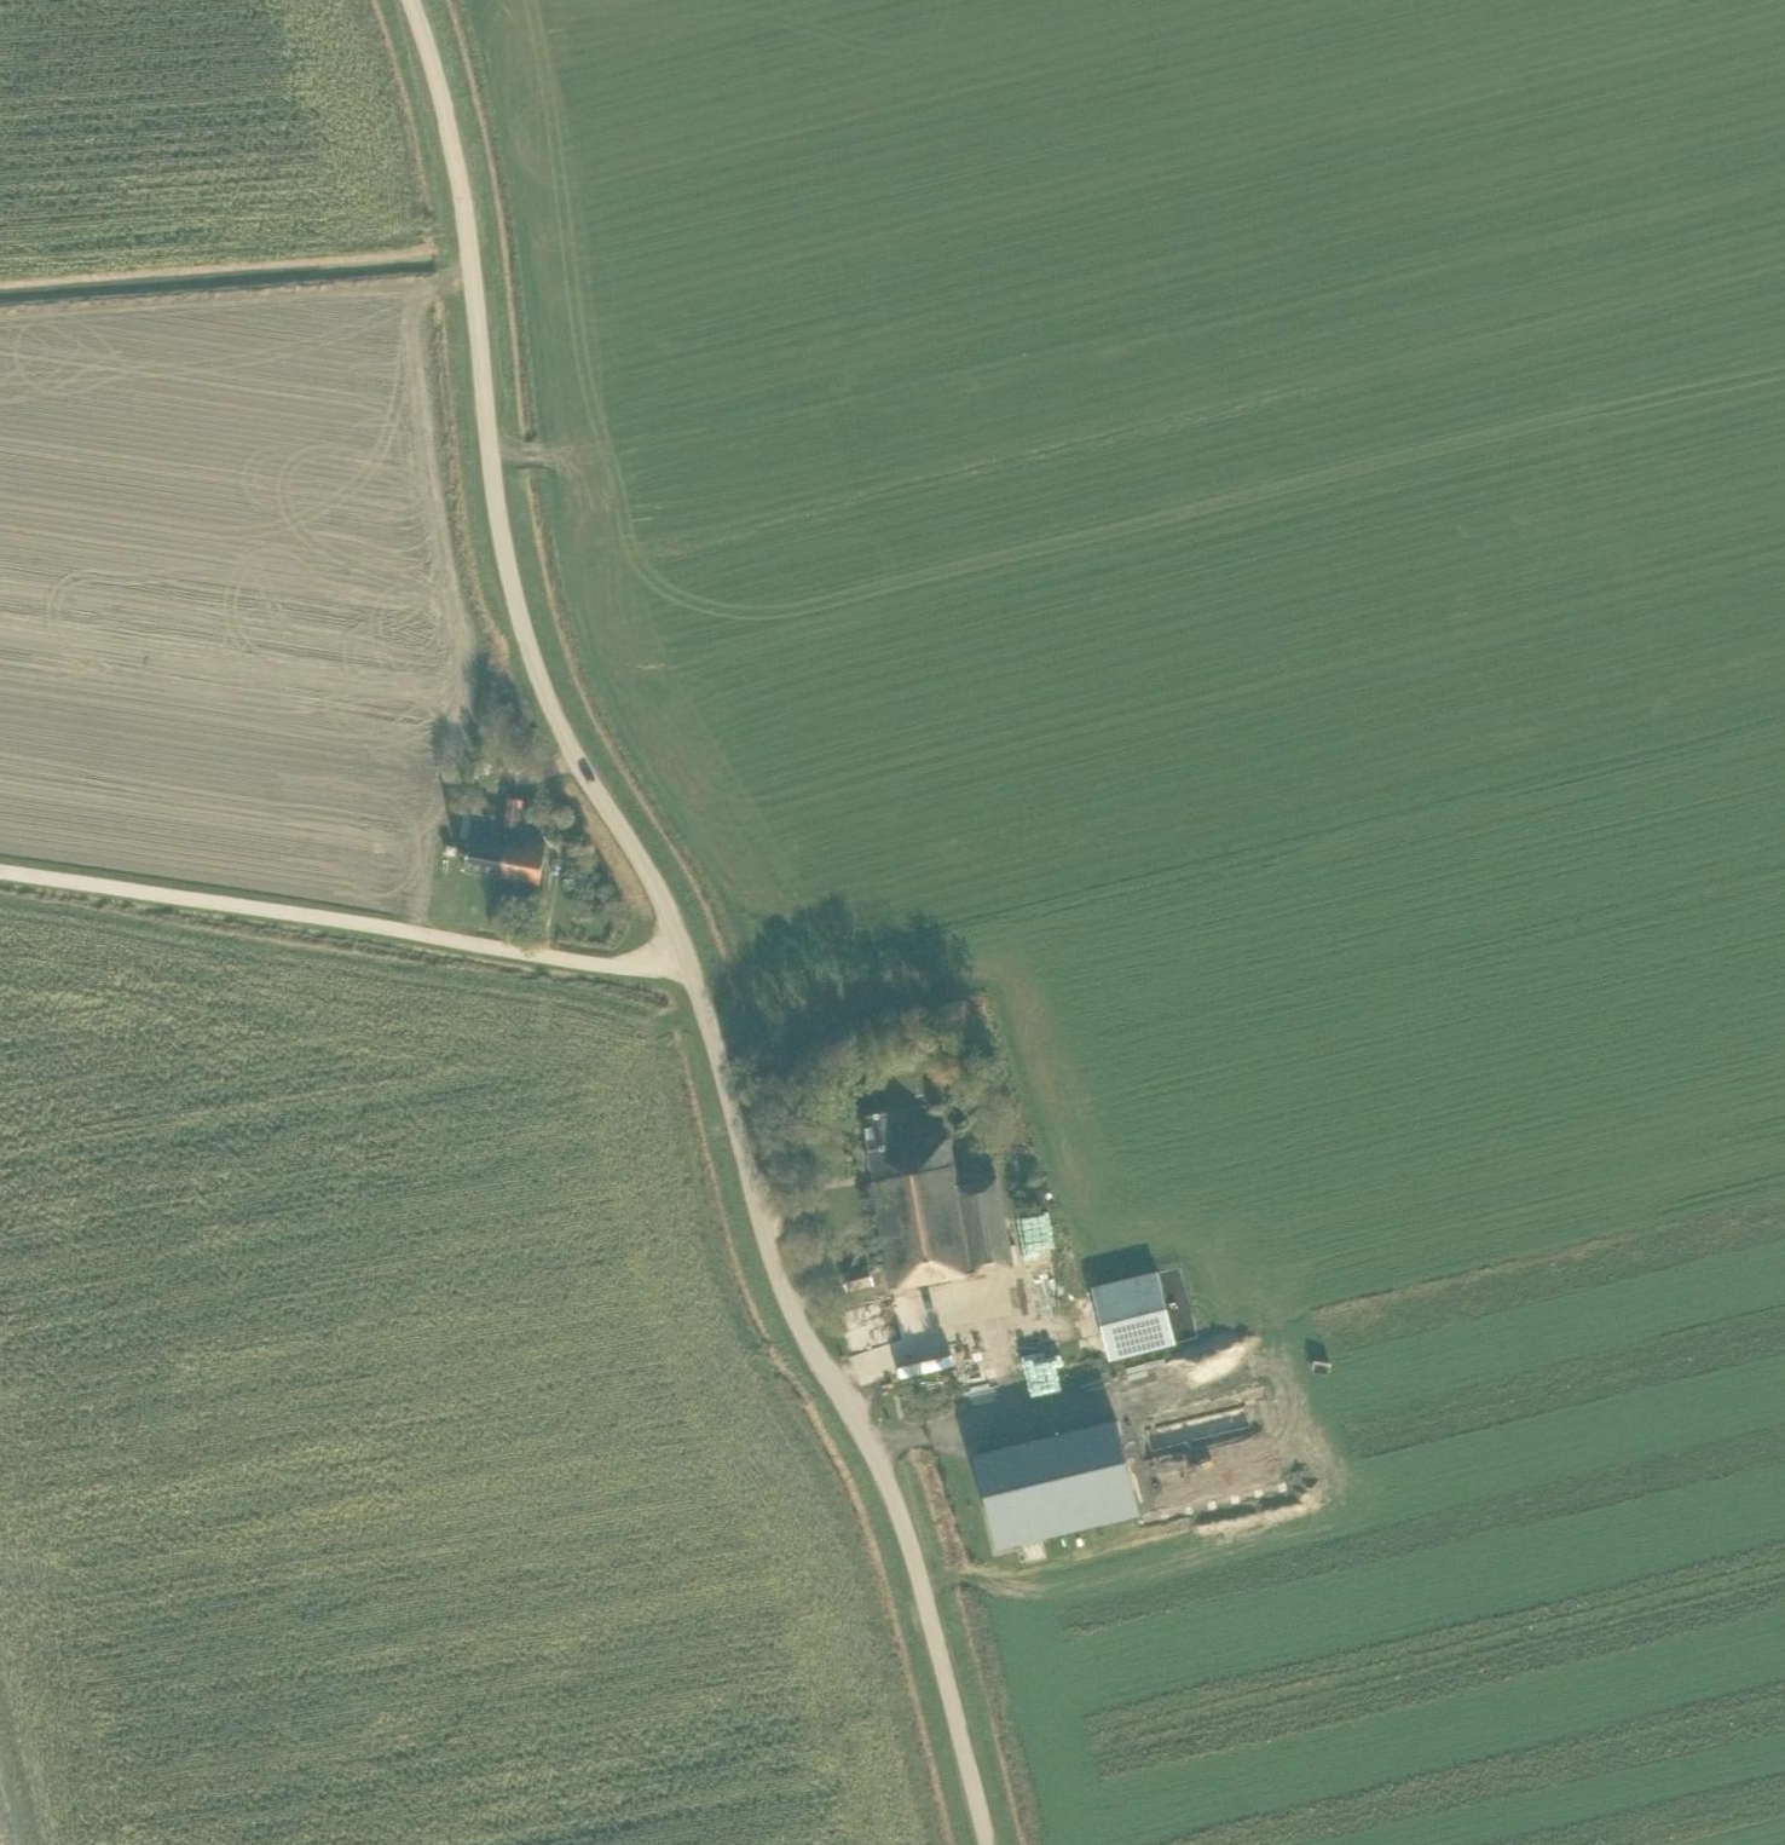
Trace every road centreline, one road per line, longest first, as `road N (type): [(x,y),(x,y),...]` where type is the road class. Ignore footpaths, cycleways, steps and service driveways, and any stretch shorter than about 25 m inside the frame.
road 1 (unclassified): [(684,952),(654,880),(547,702),(525,634),(501,549),(460,193),(443,107),(410,0)]
road 2 (unclassified): [(989,1844),(916,1557),(879,1465),(773,1271),(684,952)]
road 3 (unclassified): [(684,952),(624,964),(0,870)]

